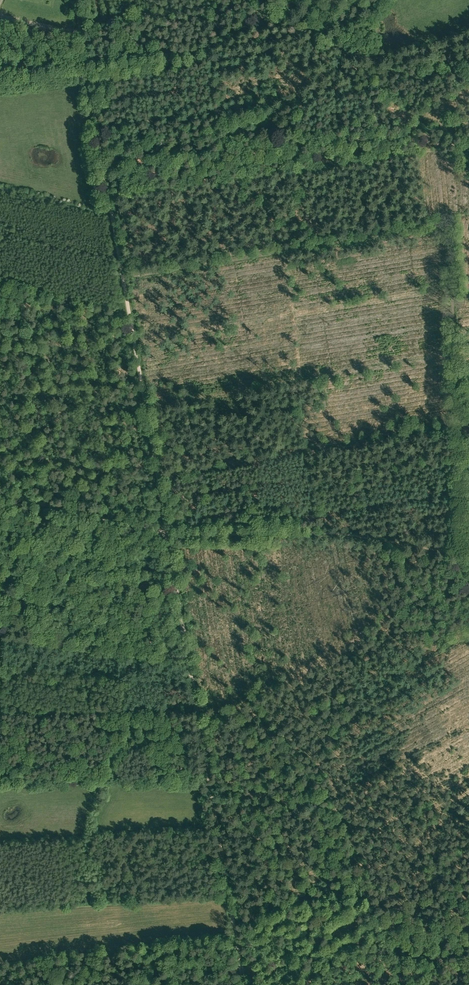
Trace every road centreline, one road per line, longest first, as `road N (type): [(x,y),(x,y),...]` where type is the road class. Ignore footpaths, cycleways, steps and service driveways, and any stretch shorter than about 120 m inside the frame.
road 1 (track): [(468,587),(449,224),(122,277)]
road 2 (track): [(249,984),(168,534)]
road 3 (track): [(454,353),(298,382),(306,454),(159,482)]
road 4 (track): [(462,556),(337,534),(168,534)]
road 5 (track): [(168,534),(122,277)]
road 6 (track): [(88,71),(197,52),(285,2)]
road 7 (track): [(122,277),(88,71)]
road 8 (unclassified): [(168,534),(0,493)]

